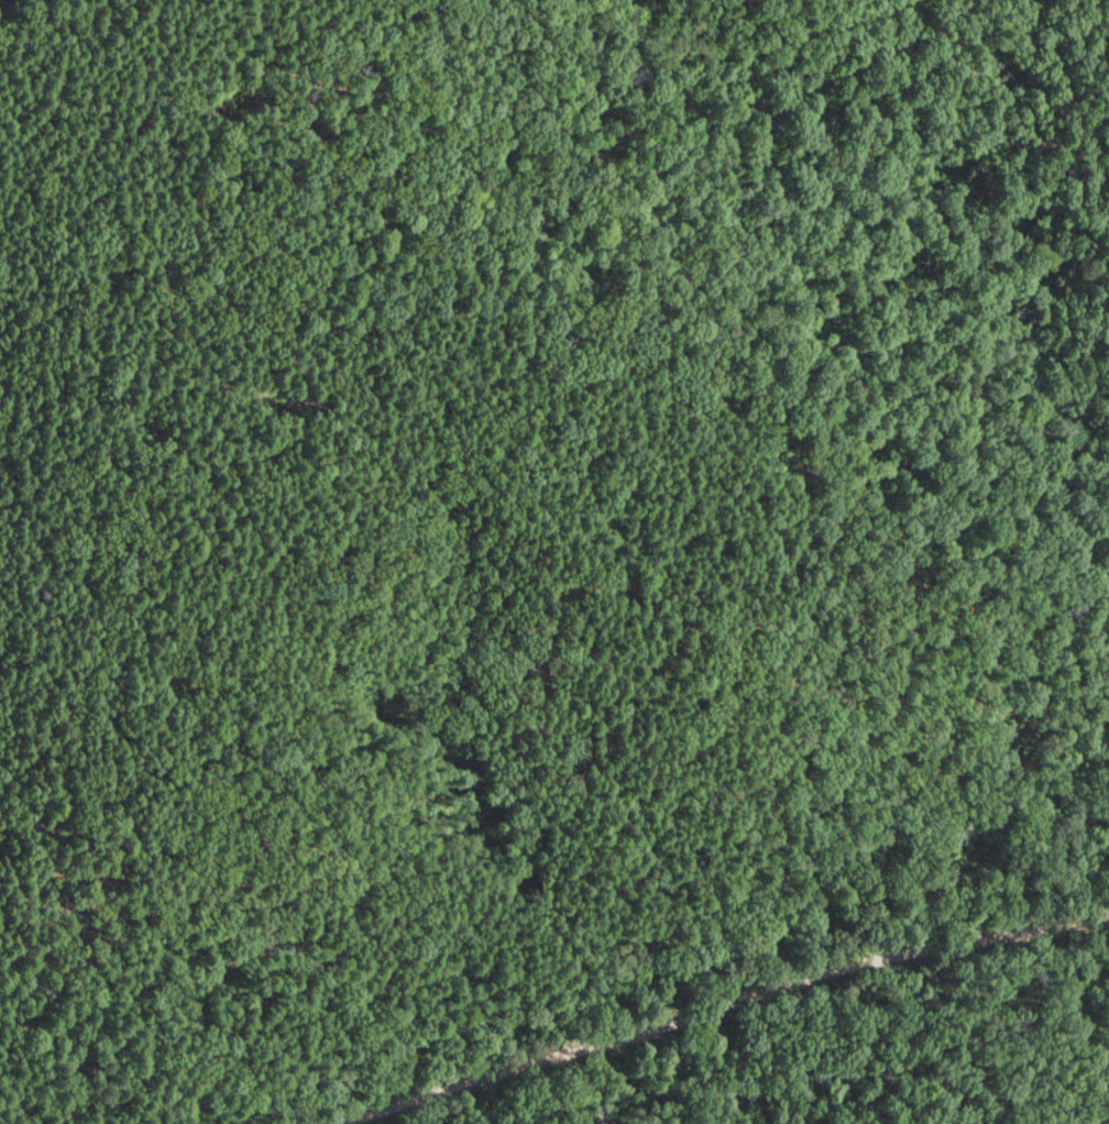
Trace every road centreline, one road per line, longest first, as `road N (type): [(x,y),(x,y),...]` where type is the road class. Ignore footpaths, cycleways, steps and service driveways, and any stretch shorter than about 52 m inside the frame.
road 1 (residential): [(377,1123),(804,988),(979,948),(1108,930)]

